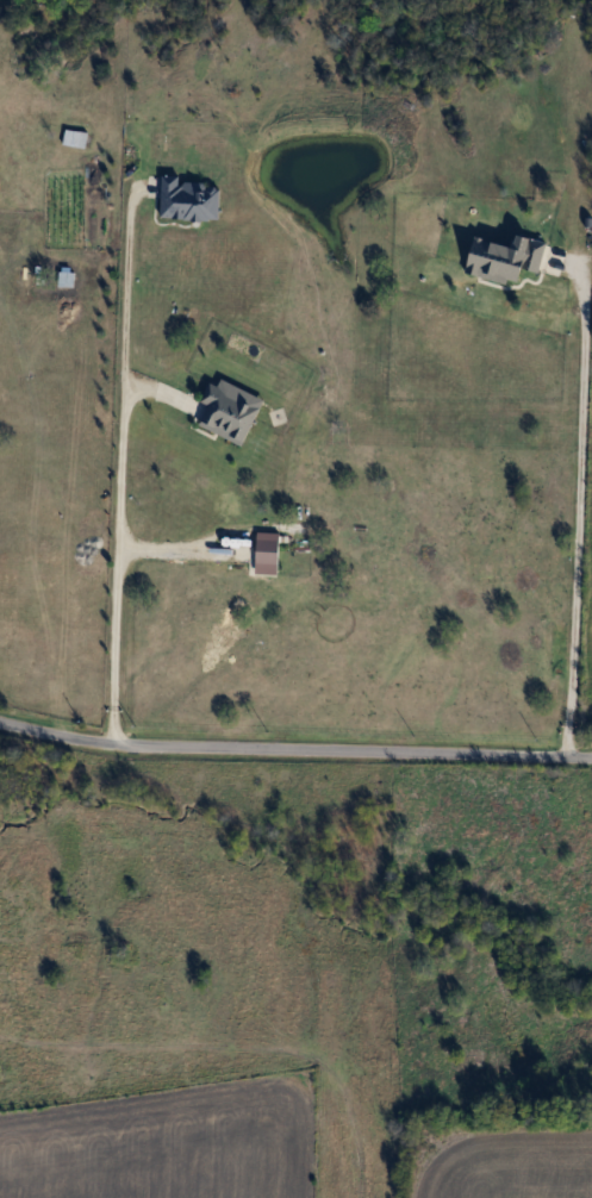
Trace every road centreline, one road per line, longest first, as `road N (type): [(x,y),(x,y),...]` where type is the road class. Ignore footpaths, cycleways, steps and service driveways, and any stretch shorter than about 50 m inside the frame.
road 1 (residential): [(591,757),(129,744),(0,722)]
road 2 (track): [(107,741),(126,202)]

